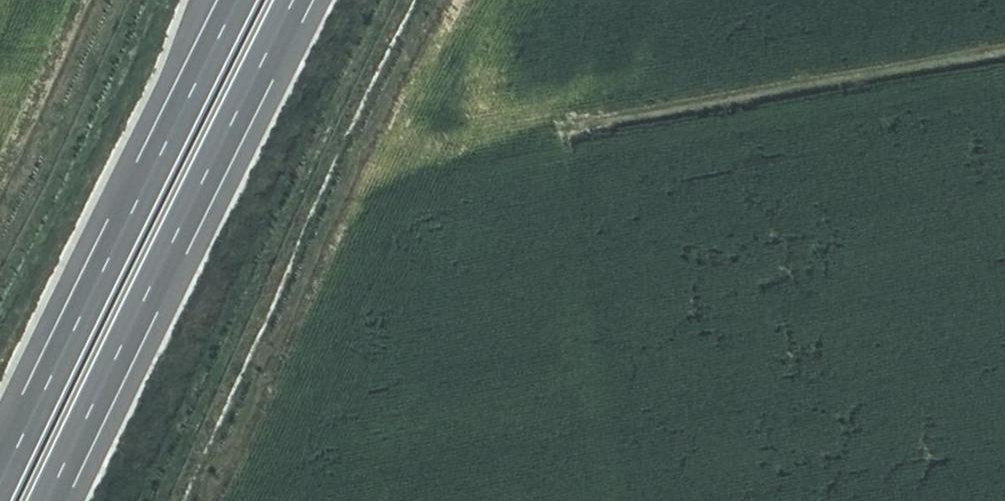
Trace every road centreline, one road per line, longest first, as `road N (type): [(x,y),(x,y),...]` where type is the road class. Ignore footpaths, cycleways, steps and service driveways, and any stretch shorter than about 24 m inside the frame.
road 1 (motorway): [(44,500),(289,0)]
road 2 (track): [(415,0),(196,500)]
road 3 (motorway): [(231,0),(0,473)]
road 4 (track): [(1004,44),(575,126)]
road 5 (track): [(575,126),(641,500)]
road 6 (track): [(575,126),(327,190)]
road 7 (track): [(79,0),(0,161)]

